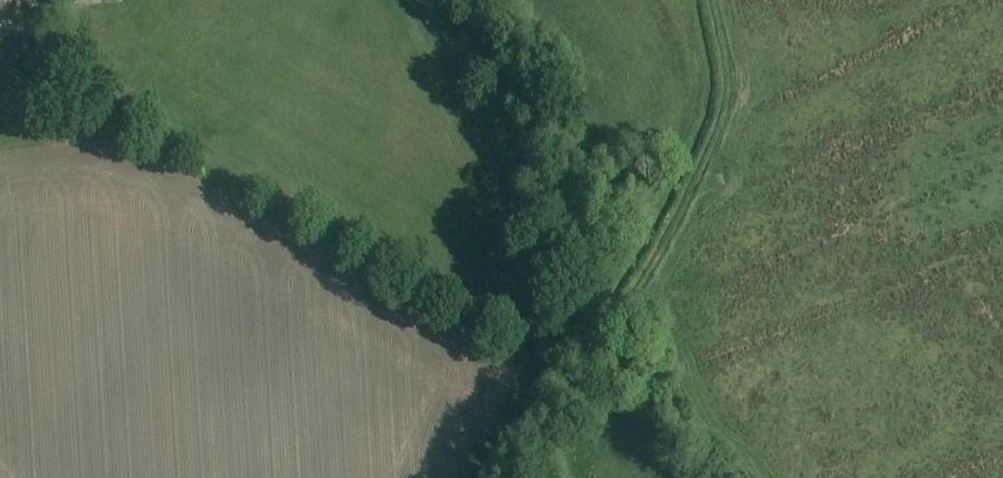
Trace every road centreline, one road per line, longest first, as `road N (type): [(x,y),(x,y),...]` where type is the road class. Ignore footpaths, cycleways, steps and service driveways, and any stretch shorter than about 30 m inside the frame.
road 1 (track): [(726,0),(740,77),(726,147),(614,331),(576,367),(500,477)]

